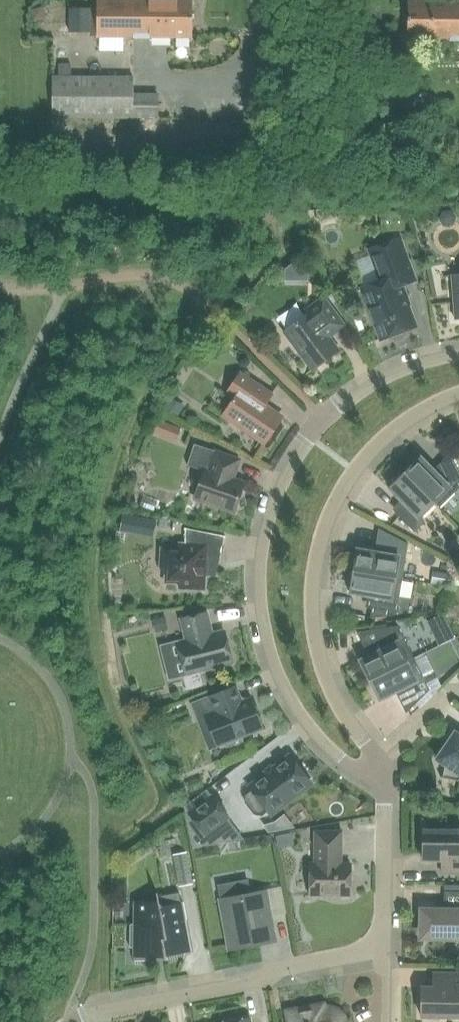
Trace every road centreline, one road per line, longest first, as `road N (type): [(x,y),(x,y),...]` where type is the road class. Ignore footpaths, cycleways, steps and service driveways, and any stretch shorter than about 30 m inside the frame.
road 1 (residential): [(458,353),(395,372),(343,405),(304,446),(272,504),(260,571),(268,644),(291,700),(336,755)]
road 2 (residential): [(373,768),(317,649),(318,549),(367,454),(417,414),(458,394)]
road 3 (residential): [(74,1021),(382,948)]
road 4 (residential): [(382,948),(384,788),(373,768)]

